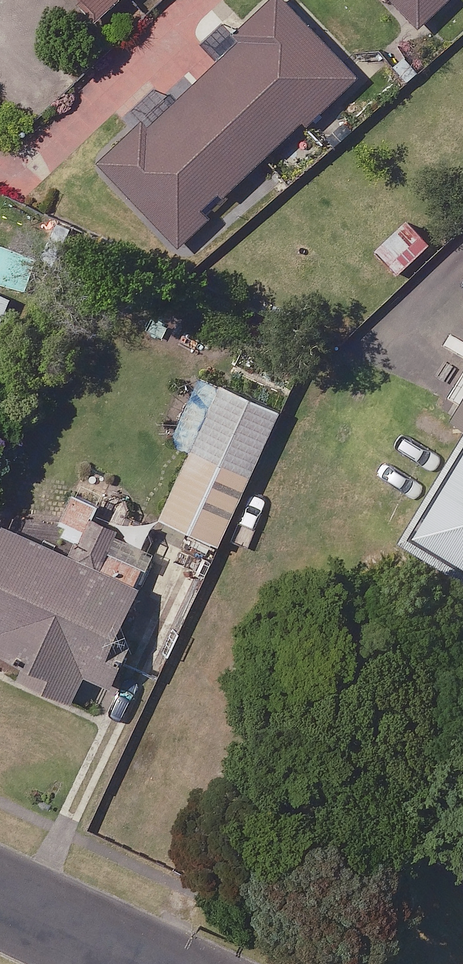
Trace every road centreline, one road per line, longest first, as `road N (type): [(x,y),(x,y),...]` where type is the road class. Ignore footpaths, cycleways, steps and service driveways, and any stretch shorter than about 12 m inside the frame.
road 1 (residential): [(0,898),(140,963)]

